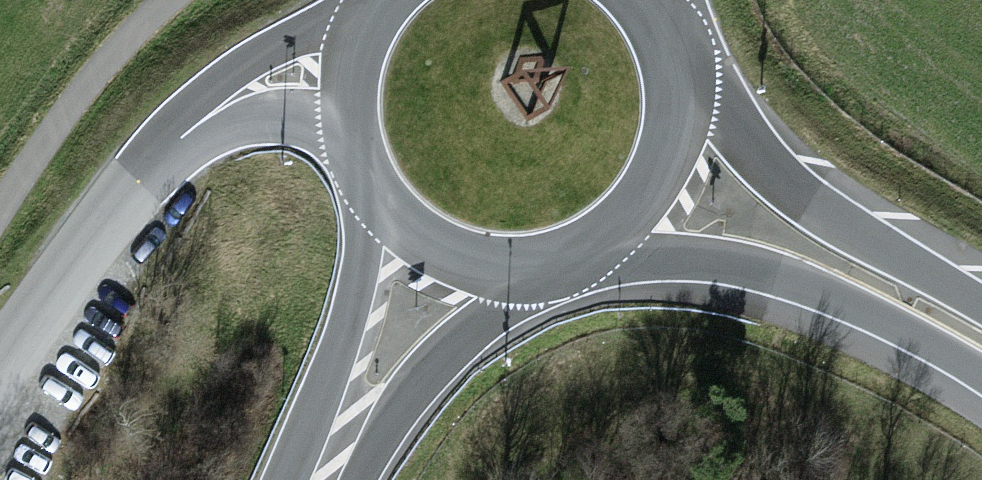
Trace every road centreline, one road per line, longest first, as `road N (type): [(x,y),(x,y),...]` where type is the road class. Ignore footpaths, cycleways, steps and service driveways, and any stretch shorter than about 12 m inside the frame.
road 1 (unclassified): [(0,365),(82,251),(184,135),(268,81),(344,71)]
road 2 (motorway): [(572,262),(696,264),(785,282),(981,377)]
road 3 (motorway): [(981,298),(793,184),(673,55)]
road 4 (secondary): [(369,196),(335,354),(285,479)]
road 5 (secondary): [(357,479),(404,392),(529,272)]
road 6 (secondary): [(572,262),(616,237),(663,178),(678,130),(673,55)]
road 7 (secondary): [(369,196),(438,257),(529,272)]
road 8 (secondary): [(344,71),(344,136),(369,196)]

